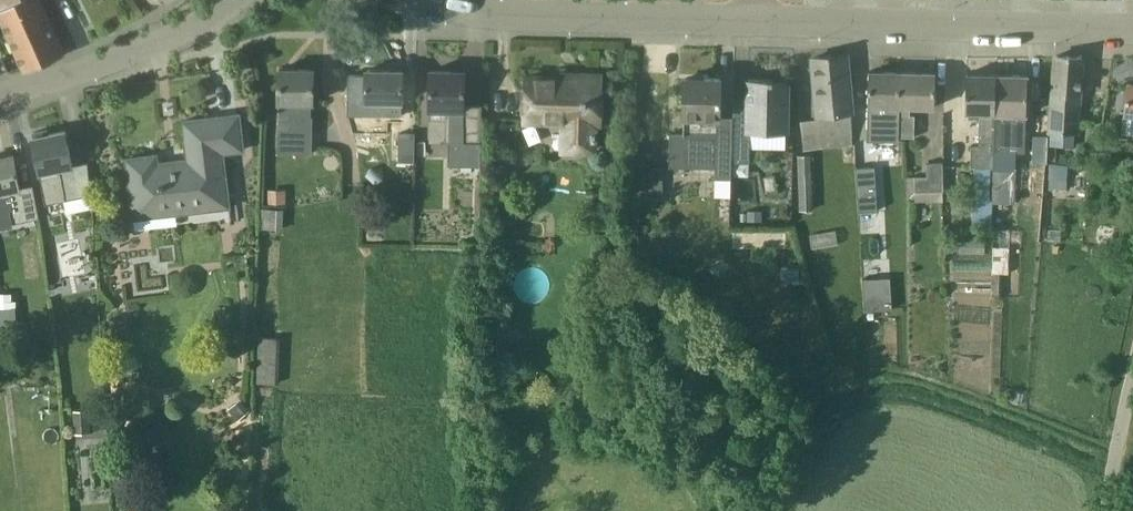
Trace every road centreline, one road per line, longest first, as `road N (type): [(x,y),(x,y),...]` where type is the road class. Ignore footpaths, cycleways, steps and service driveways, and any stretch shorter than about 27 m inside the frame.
road 1 (residential): [(1132,29),(761,21)]
road 2 (residential): [(761,21),(482,12),(426,0)]
road 3 (residential): [(0,96),(133,53),(233,0)]
road 4 (unclassified): [(1109,510),(1132,381)]

